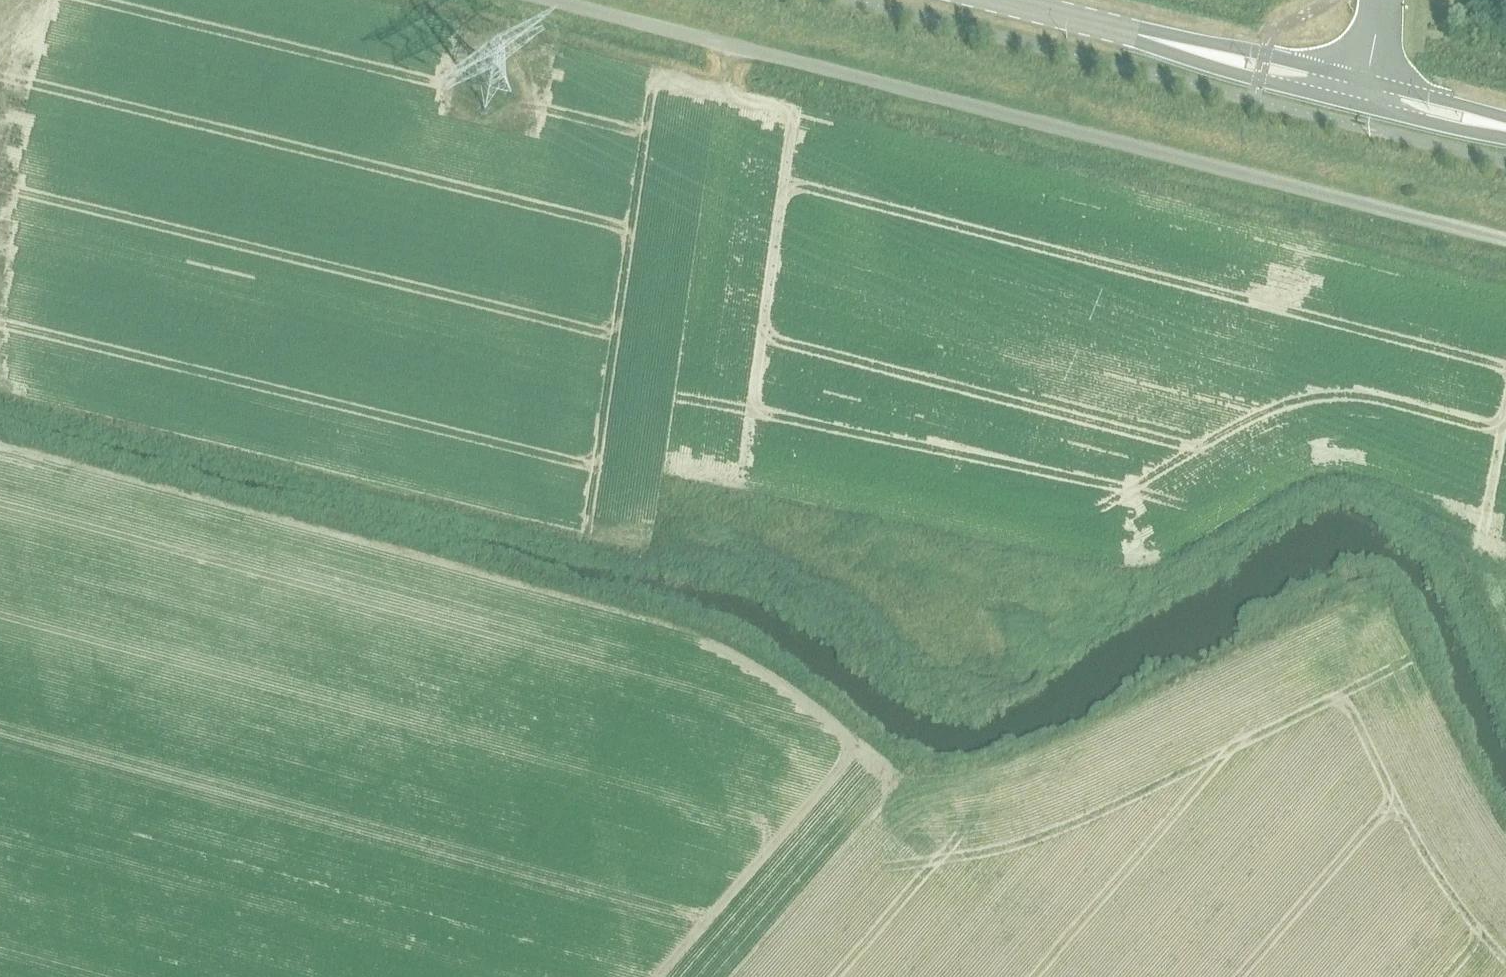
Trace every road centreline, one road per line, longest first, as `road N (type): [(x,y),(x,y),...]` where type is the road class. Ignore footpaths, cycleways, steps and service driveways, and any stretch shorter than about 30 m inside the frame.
road 1 (unclassified): [(1505,241),(547,0)]
road 2 (tertiary): [(1505,128),(994,0)]

